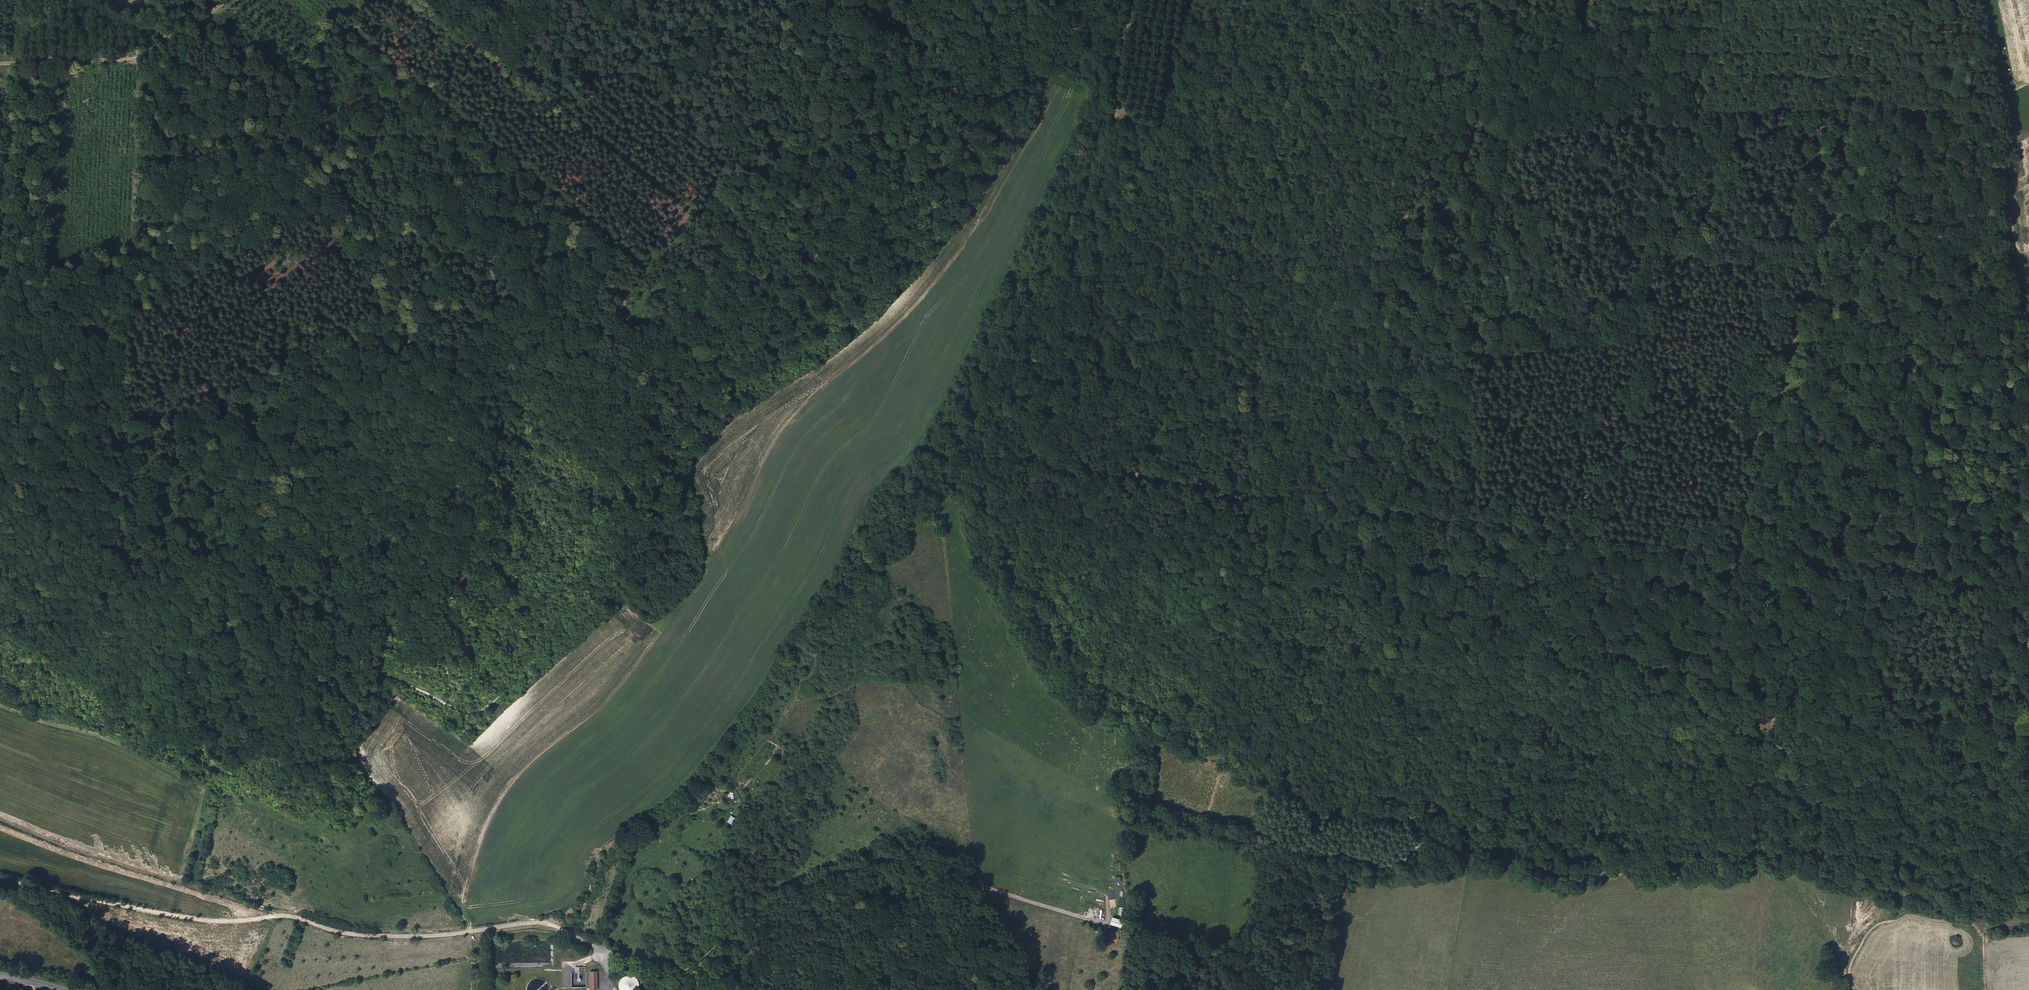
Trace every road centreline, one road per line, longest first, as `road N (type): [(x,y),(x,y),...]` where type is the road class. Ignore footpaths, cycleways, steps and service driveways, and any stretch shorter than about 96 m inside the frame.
road 1 (track): [(1121,77),(1085,203),(1008,343),(983,411),(991,506),(1068,656),(1139,698),(1229,770),(1375,812),(1494,806),(1533,812),(1653,856),(1769,851),(1943,891),(1991,897),(2028,890)]
road 2 (track): [(1881,0),(1740,555)]
road 3 (track): [(1043,989),(977,887),(919,865),(876,863),(821,875),(737,923),(681,976),(602,952)]
road 4 (track): [(283,915),(211,920),(0,880)]
road 5 (track): [(0,62),(120,60),(170,39),(227,0)]
road 6 (track): [(283,915),(381,935),(470,931)]
road 7 (track): [(470,931),(548,923),(602,952)]
road 8 (track): [(977,887),(1107,924)]

